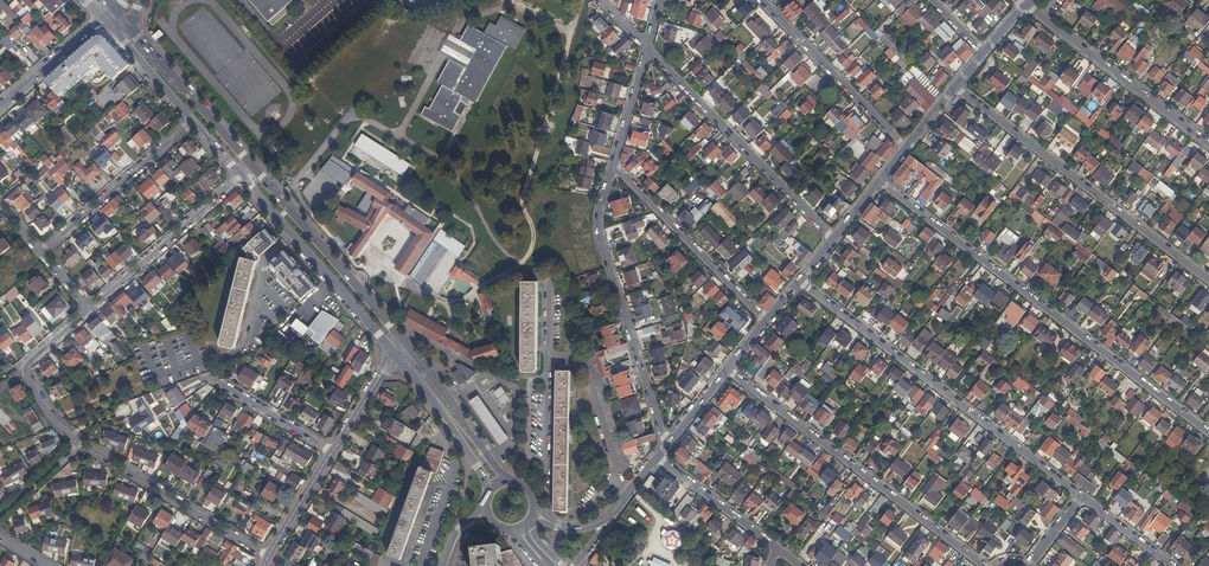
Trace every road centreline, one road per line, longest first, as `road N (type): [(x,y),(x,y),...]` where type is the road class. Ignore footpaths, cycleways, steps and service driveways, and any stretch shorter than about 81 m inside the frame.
road 1 (residential): [(880,181),(1208,432)]
road 2 (residential): [(1083,496),(800,281)]
road 3 (residential): [(726,369),(982,565)]
road 4 (residential): [(1208,280),(955,87)]
road 5 (residential): [(614,165),(600,232),(666,445)]
road 6 (residential): [(833,239),(646,49)]
road 7 (secondary): [(241,176),(396,355)]
road 8 (secondary): [(406,344),(252,165)]
road 9 (residential): [(1208,144),(1026,4)]
road 10 (residential): [(269,556),(76,443)]
road 11 (residential): [(766,320),(614,165)]
road 12 (residential): [(762,0),(906,149)]
road 13 (secondary): [(252,165),(115,21)]
road 14 (residential): [(93,306),(241,176)]
road 15 (residential): [(43,250),(192,122)]
road 16 (residential): [(76,443),(23,366),(93,306)]
road 17 (secondary): [(505,480),(406,344)]
road 18 (residential): [(629,492),(584,377),(574,361),(549,359)]
road 19 (secondary): [(396,355),(489,491)]
road 20 (residential): [(776,548),(657,457)]
road 21 (tertiary): [(0,110),(94,27),(115,21)]
road 22 (residential): [(209,378),(333,452)]
road 23 (secondary): [(115,21),(124,44),(192,122)]
road 24 (residential): [(333,452),(269,556)]
road 25 (residential): [(646,49),(614,165)]

